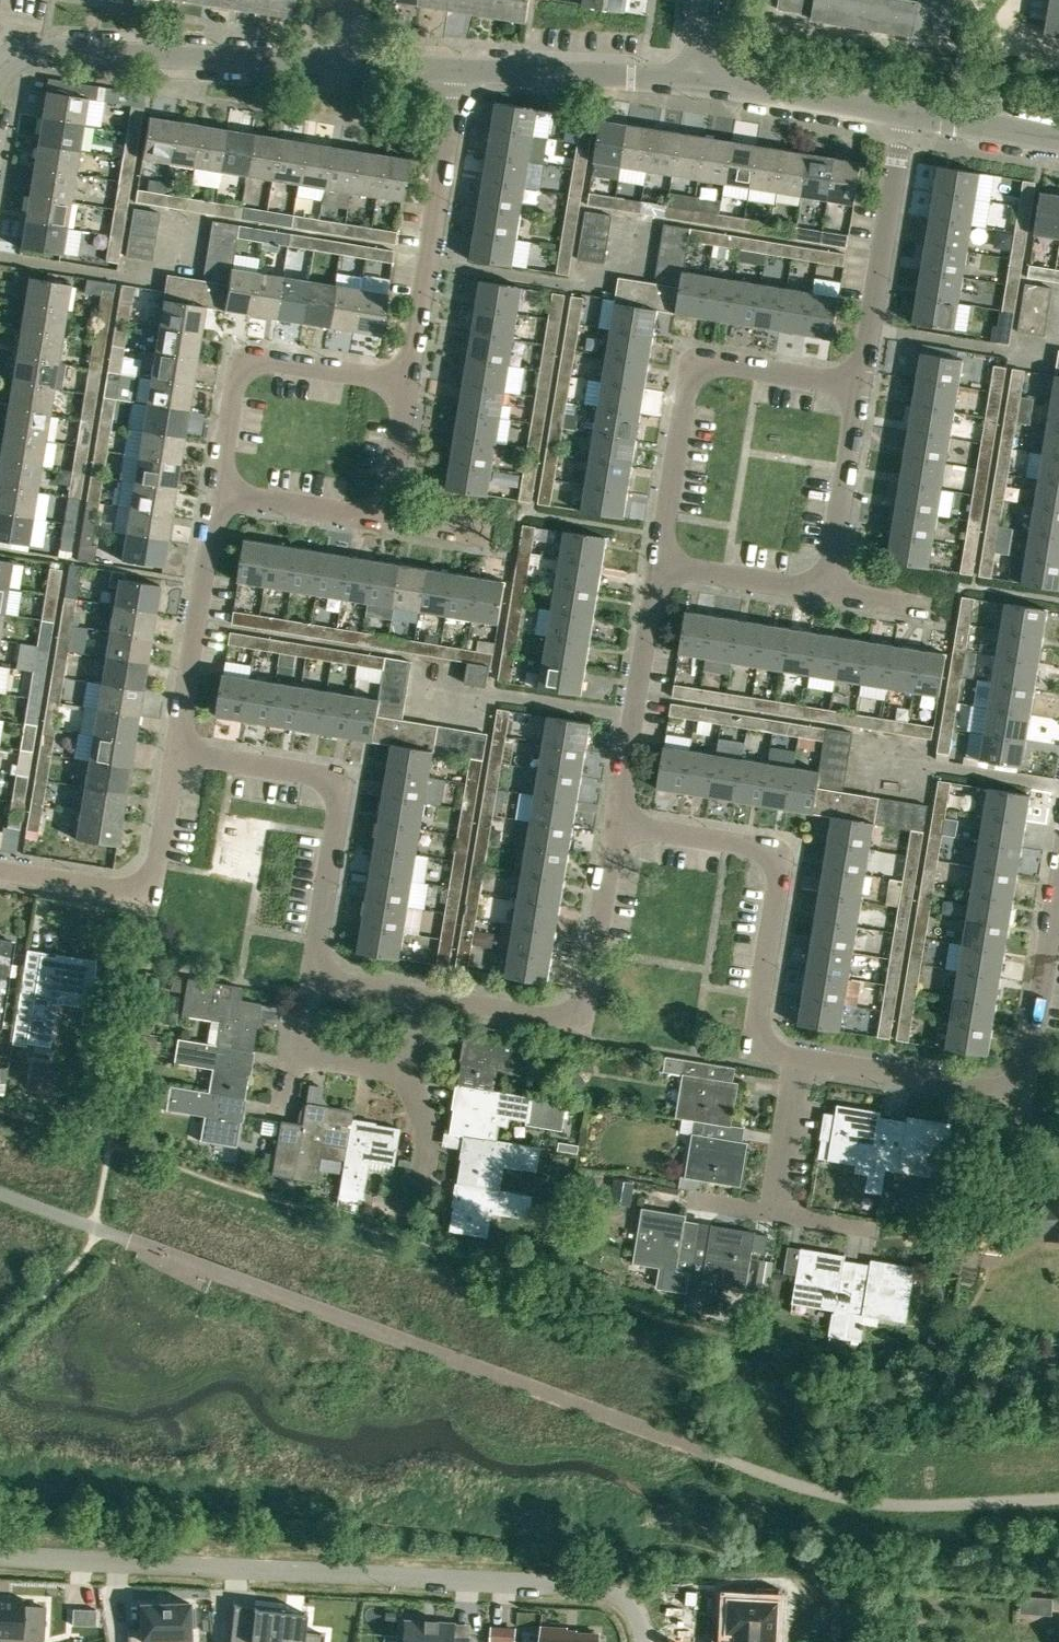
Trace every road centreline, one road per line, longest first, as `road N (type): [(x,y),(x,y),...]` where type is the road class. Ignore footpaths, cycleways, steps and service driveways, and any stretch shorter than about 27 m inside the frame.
road 1 (residential): [(646,1641),(624,1593),(595,1586),(0,1556)]
road 2 (residential): [(1026,1096),(757,1053),(790,851),(619,824)]
road 3 (residential): [(585,1019),(316,978),(348,778),(180,750)]
road 4 (residential): [(660,565),(692,363),(862,390)]
road 5 (residential): [(862,390),(830,592),(660,565)]
road 6 (residential): [(347,66),(33,55),(15,63),(0,88)]
road 7 (residential): [(414,388),(466,71)]
road 8 (residential): [(224,497),(247,362),(414,388)]
road 9 (residential): [(224,497),(391,523),(414,388)]
road 10 (residential): [(862,390),(908,117)]
road 11 (residential): [(619,824),(660,565)]
road 12 (residential): [(180,750),(224,497)]
road 13 (residential): [(698,84),(466,71)]
road 14 (residential): [(908,117),(698,84)]
road 15 (residential): [(585,1019),(619,824)]
road 16 (residential): [(1026,1096),(1058,911)]
road 17 (residential): [(154,895),(0,870)]
road 18 (residential): [(1058,143),(908,117)]
road 19 (residential): [(154,895),(180,750)]

